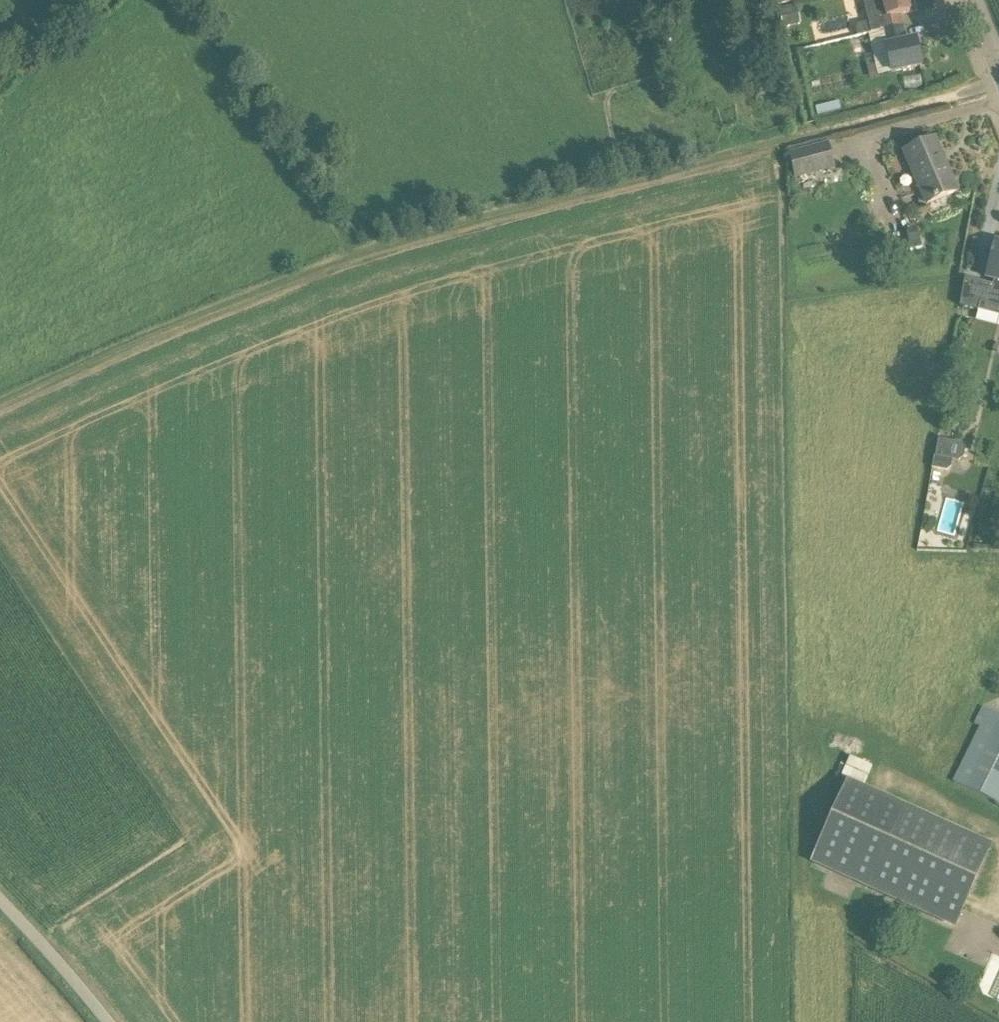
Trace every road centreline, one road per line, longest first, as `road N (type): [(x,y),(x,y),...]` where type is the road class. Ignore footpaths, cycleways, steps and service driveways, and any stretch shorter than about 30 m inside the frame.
road 1 (track): [(998,84),(389,248),(0,410)]
road 2 (unclassified): [(109,1021),(0,901)]
road 3 (track): [(998,839),(880,780)]

